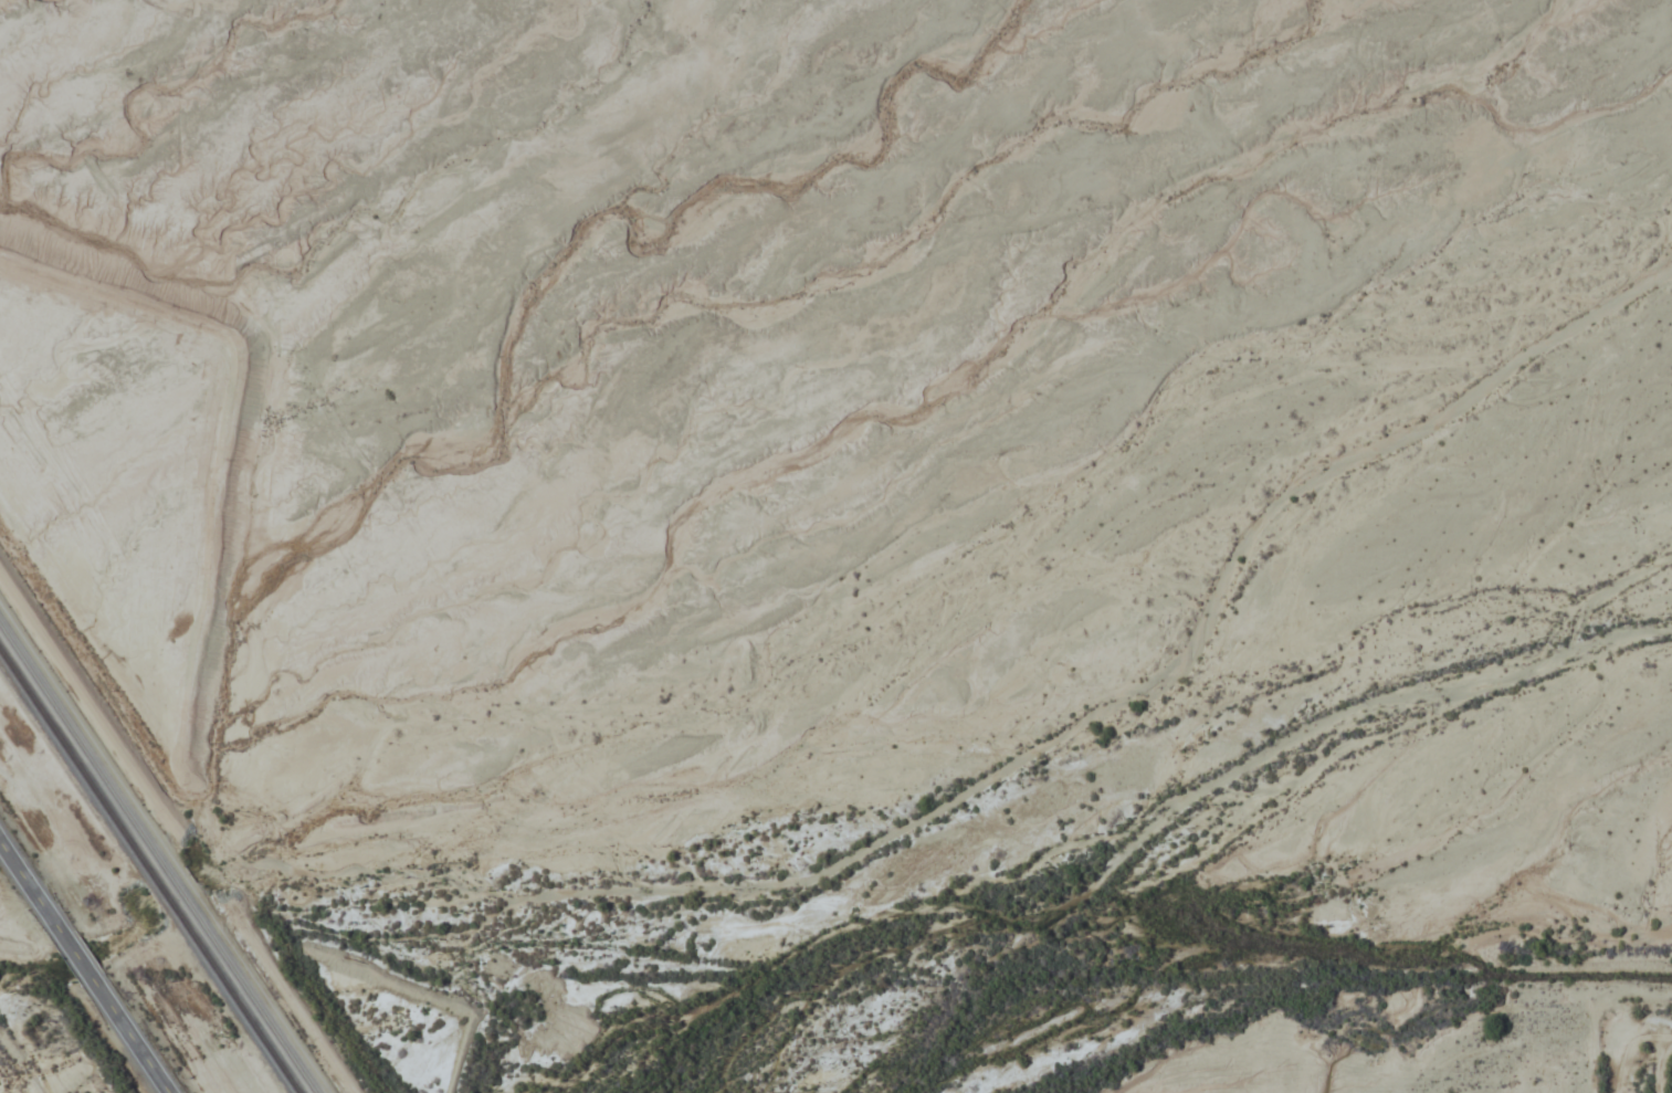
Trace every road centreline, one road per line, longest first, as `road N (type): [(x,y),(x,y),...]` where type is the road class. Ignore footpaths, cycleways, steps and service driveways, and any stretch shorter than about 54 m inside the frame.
road 1 (primary): [(171,1092),(0,839)]

